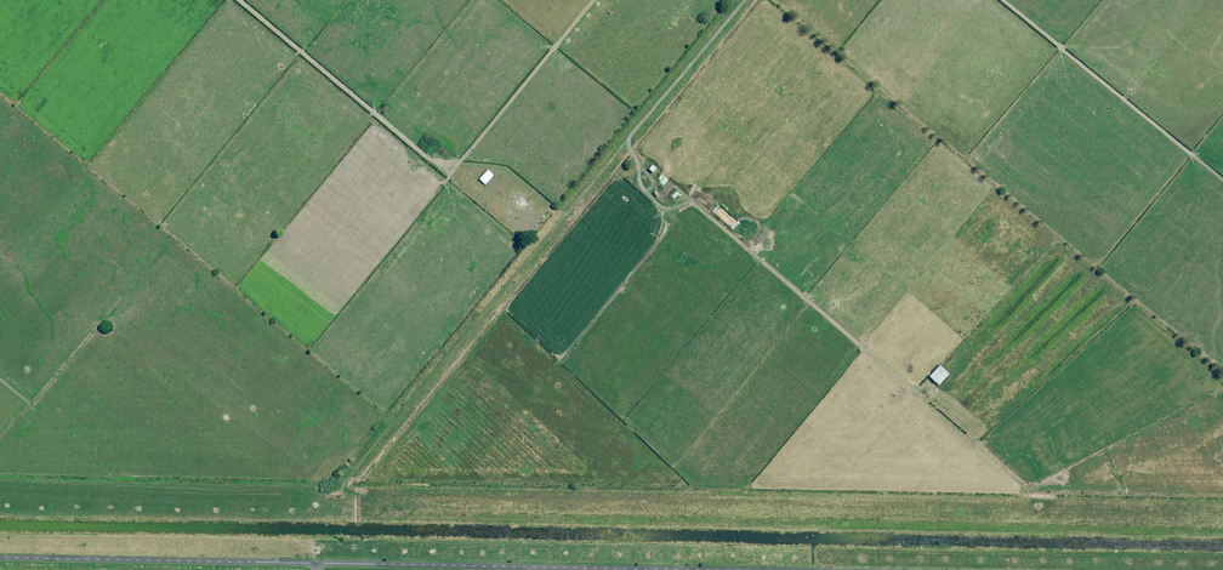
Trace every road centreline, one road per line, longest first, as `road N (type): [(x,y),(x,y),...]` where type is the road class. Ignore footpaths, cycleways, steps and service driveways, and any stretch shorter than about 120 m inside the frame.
road 1 (unclassified): [(687,569),(316,564)]
road 2 (track): [(350,478),(566,218)]
road 3 (unclassified): [(316,564),(0,558)]
road 4 (residential): [(566,218),(746,0)]

